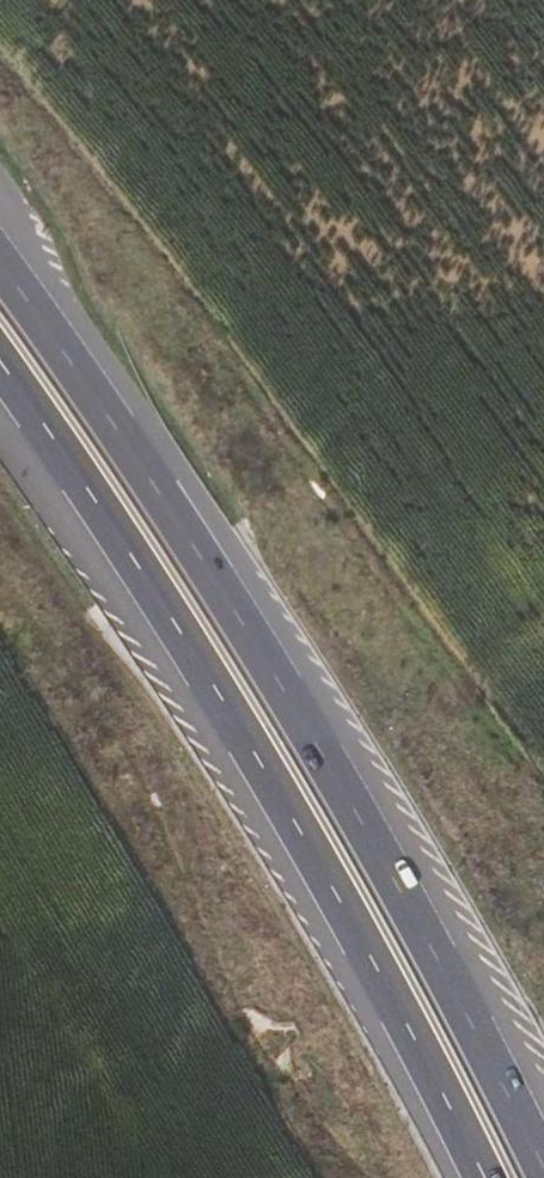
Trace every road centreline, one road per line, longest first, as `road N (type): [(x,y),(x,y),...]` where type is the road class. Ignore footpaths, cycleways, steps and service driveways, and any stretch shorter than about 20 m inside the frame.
road 1 (motorway): [(543,1153),(368,816),(186,522),(0,258)]
road 2 (motorway): [(0,343),(145,548),(325,844),(503,1177)]

